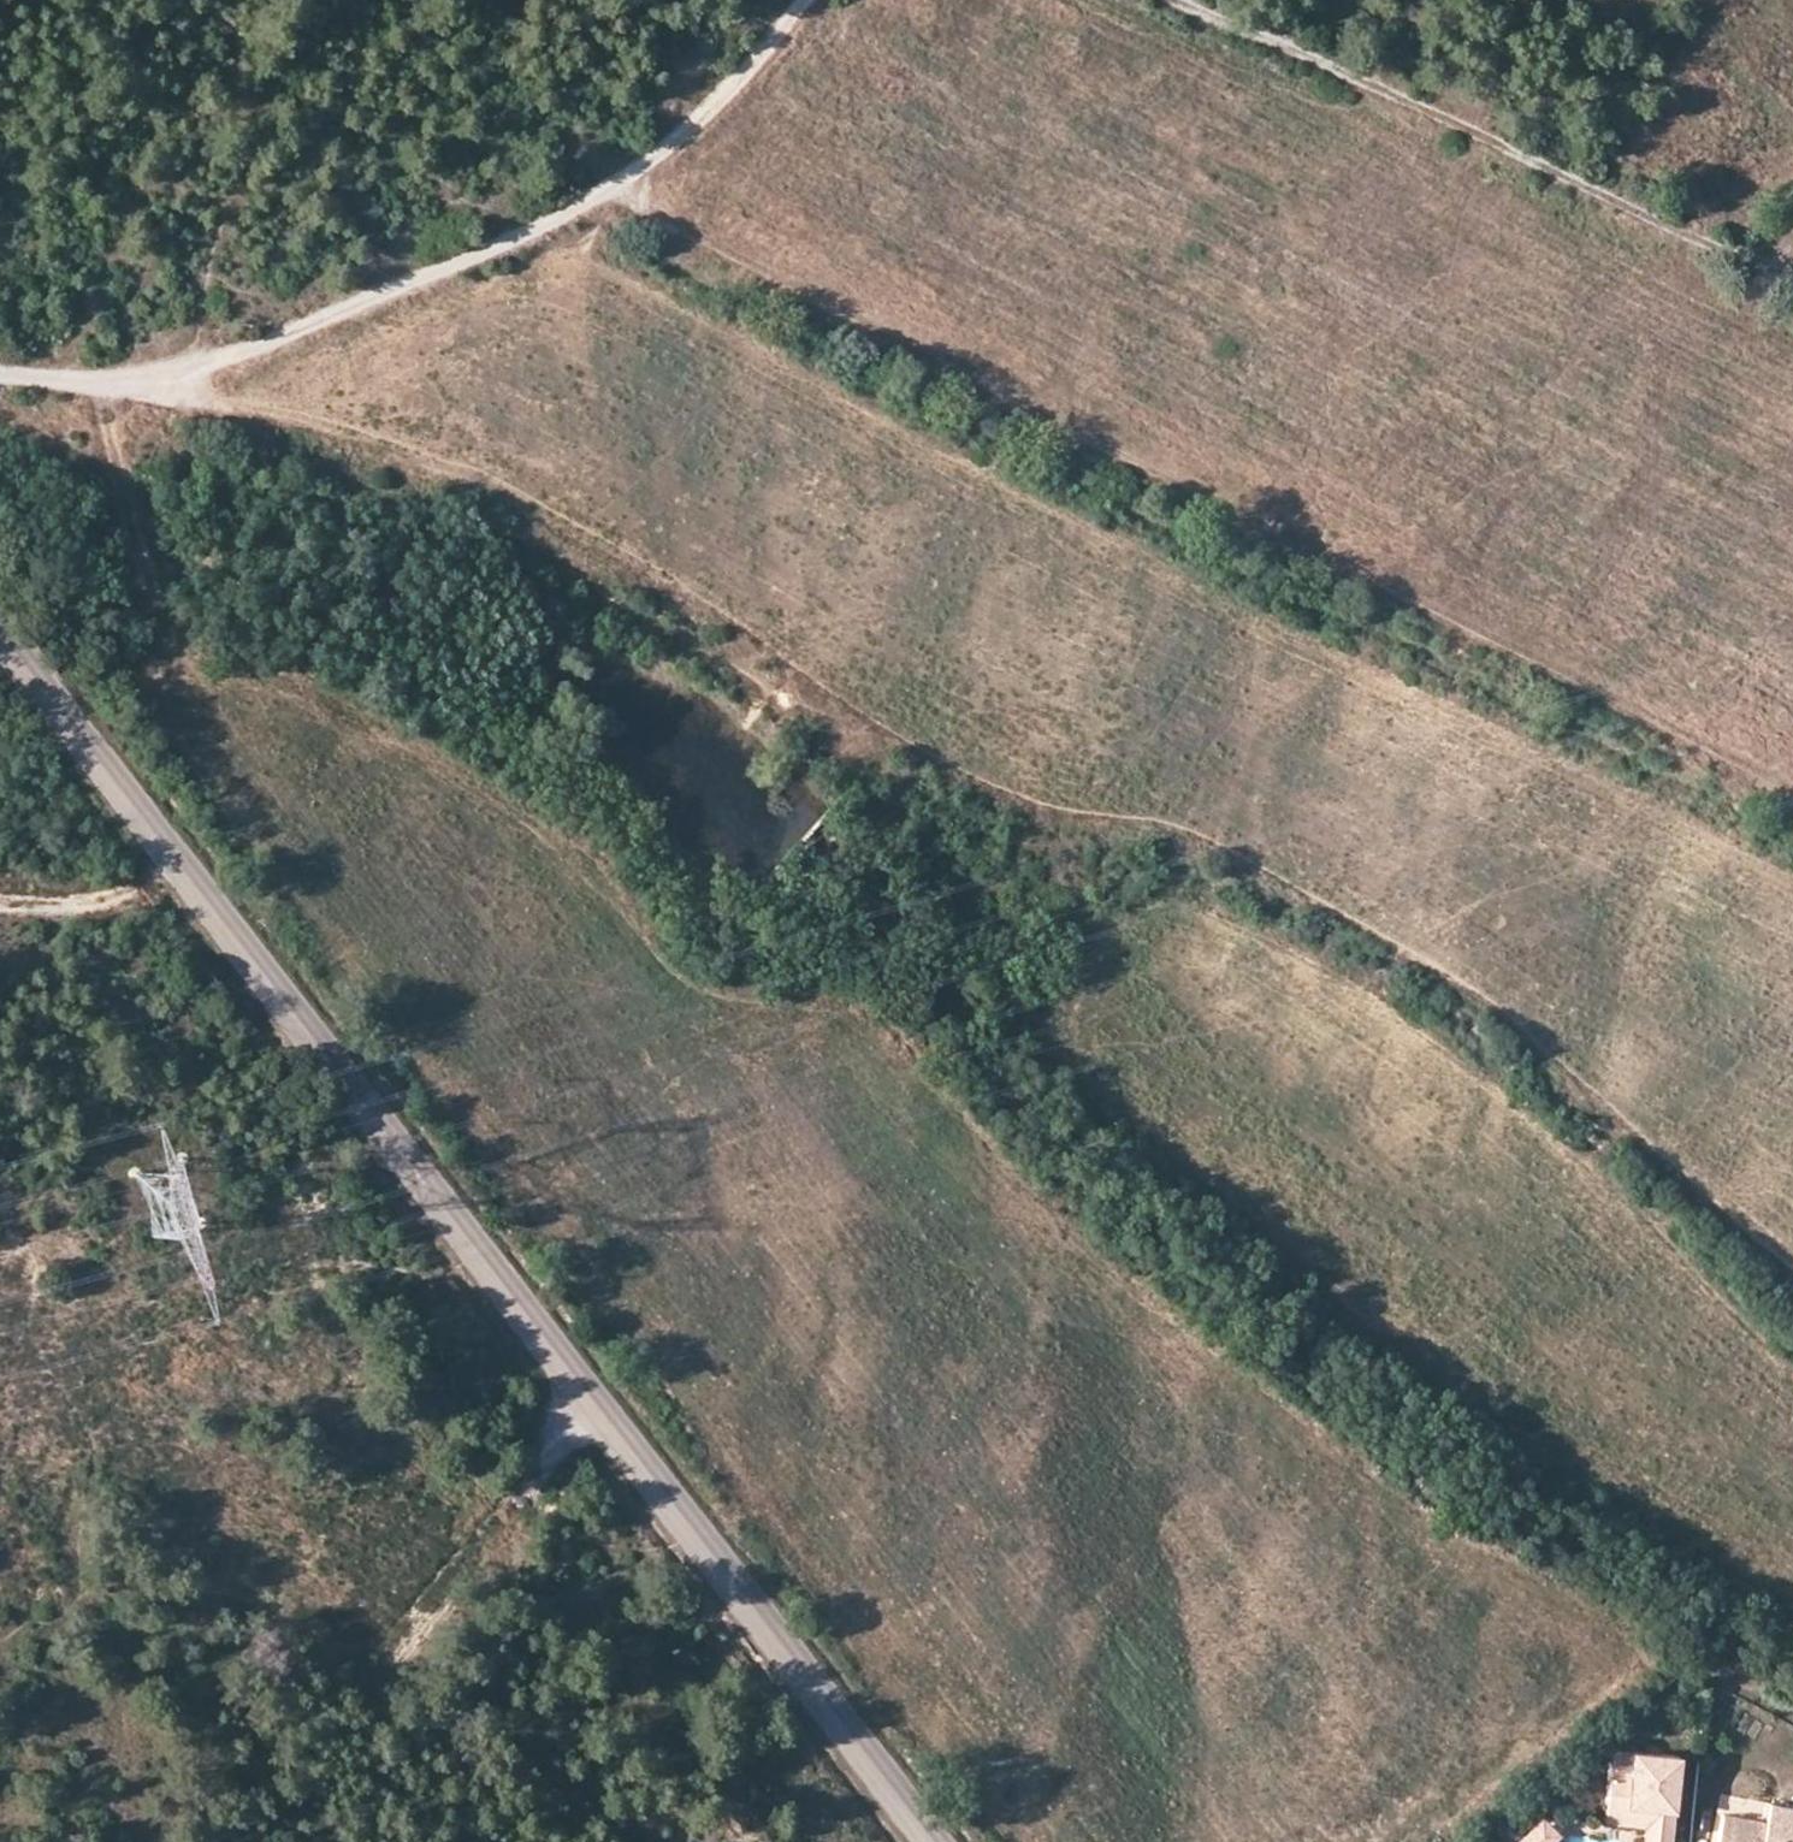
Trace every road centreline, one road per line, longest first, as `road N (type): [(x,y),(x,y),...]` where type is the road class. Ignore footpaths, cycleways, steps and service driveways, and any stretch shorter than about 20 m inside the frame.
road 1 (secondary): [(600,1416),(0,634)]
road 2 (track): [(0,375),(163,385),(246,337),(375,299),(567,204),(639,157),(712,94),(790,0)]
road 3 (secondary): [(932,1841),(600,1416)]

